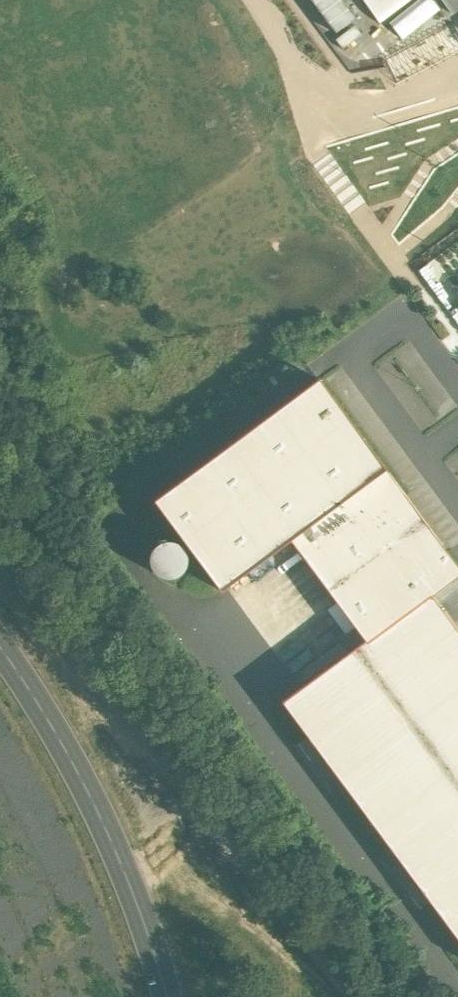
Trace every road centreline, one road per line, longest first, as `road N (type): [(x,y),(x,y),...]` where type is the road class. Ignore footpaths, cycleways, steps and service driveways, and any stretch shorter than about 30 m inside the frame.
road 1 (secondary): [(0,646),(91,788),(168,996)]

